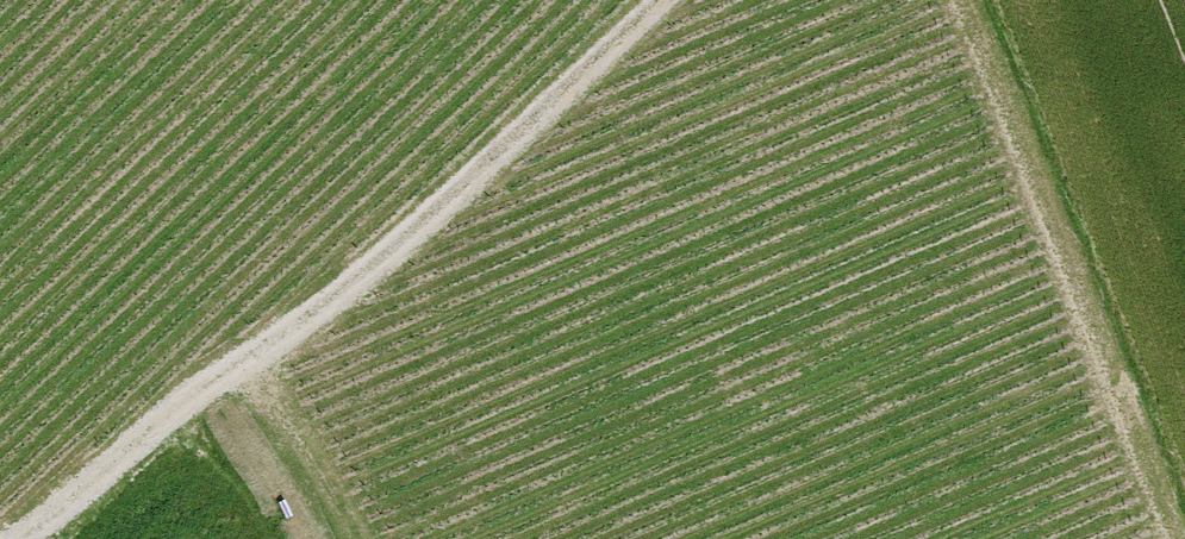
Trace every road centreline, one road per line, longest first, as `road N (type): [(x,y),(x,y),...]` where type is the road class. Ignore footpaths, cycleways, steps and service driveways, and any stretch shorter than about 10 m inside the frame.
road 1 (track): [(18,538),(269,347),(665,0)]
road 2 (track): [(1184,519),(976,0)]
road 3 (track): [(185,406),(267,538)]

